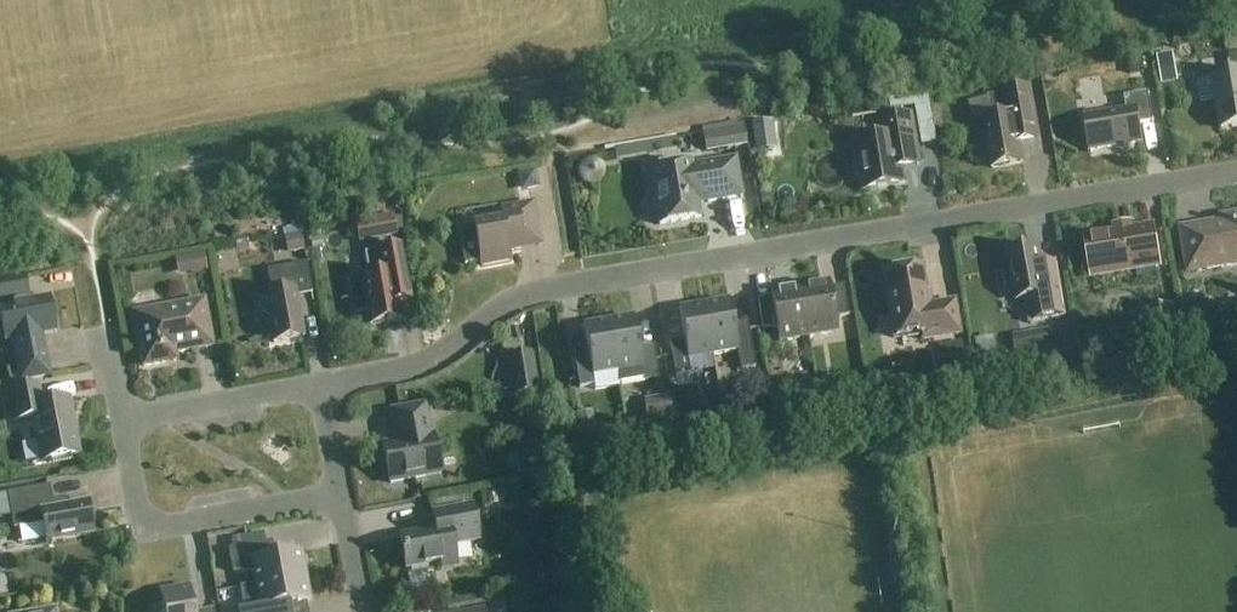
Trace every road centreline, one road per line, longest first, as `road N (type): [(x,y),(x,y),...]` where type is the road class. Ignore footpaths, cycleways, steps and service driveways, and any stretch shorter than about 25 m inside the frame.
road 1 (residential): [(321,385),(423,363),(503,305),(539,290),(1236,172)]
road 2 (residential): [(340,496),(143,532),(123,420)]
road 3 (residential): [(123,420),(321,385)]

